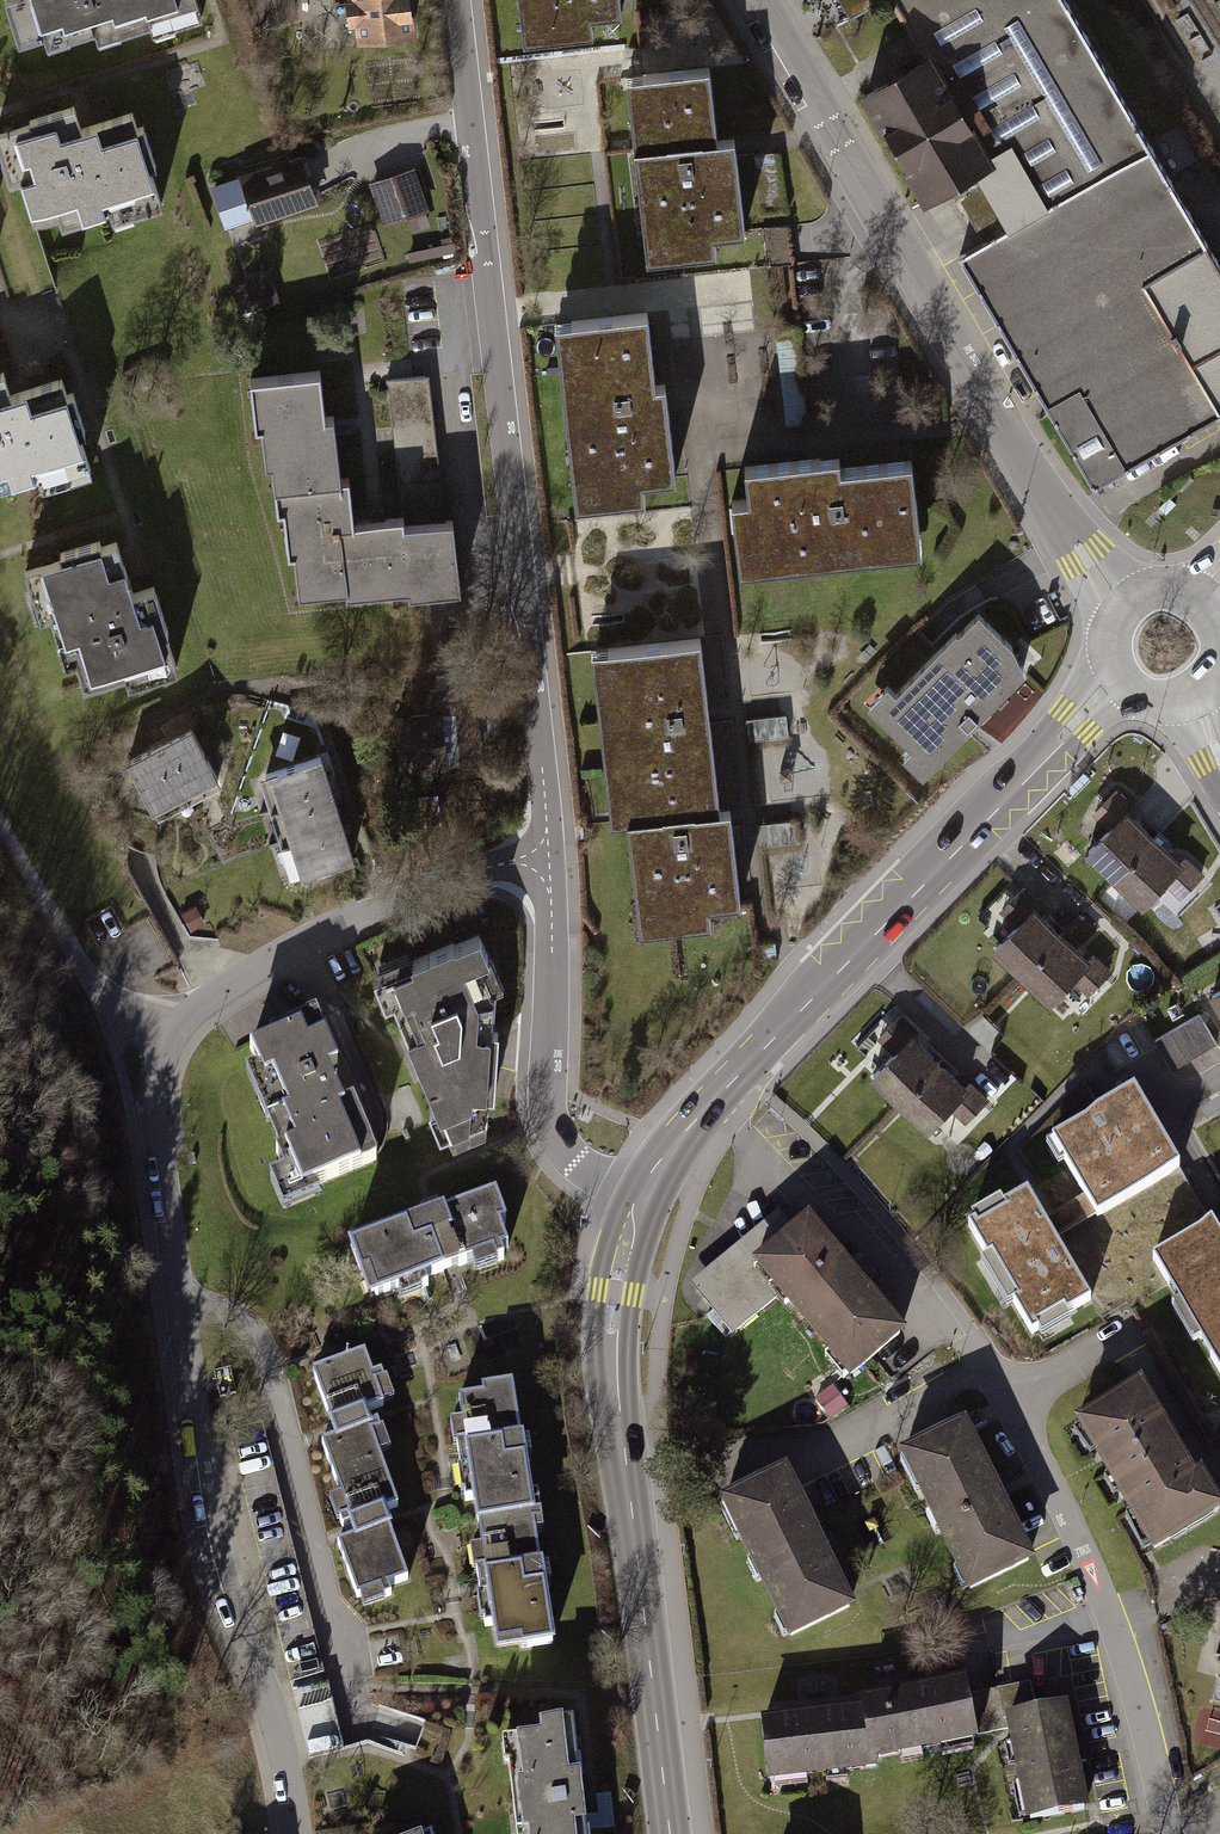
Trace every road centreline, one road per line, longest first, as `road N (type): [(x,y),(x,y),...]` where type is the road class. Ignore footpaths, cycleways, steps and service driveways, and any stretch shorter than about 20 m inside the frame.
road 1 (residential): [(548,860),(479,870),(367,908),(230,984),(163,1052),(156,1107),(202,1422),(301,1833)]
road 2 (residential): [(457,0),(548,860)]
road 3 (residential): [(757,0),(1122,613)]
road 4 (secondary): [(1124,677),(711,1103),(641,1196)]
road 5 (secondary): [(641,1196),(622,1253),(611,1337),(670,1833)]
road 6 (residential): [(1169,1833),(1104,1598),(1016,1408)]
road 7 (residential): [(548,860),(551,1121),(572,1157),(641,1196)]
road 8 (track): [(0,852),(79,985),(163,1052)]
road 9 (residential): [(1016,1408),(1127,1341)]

